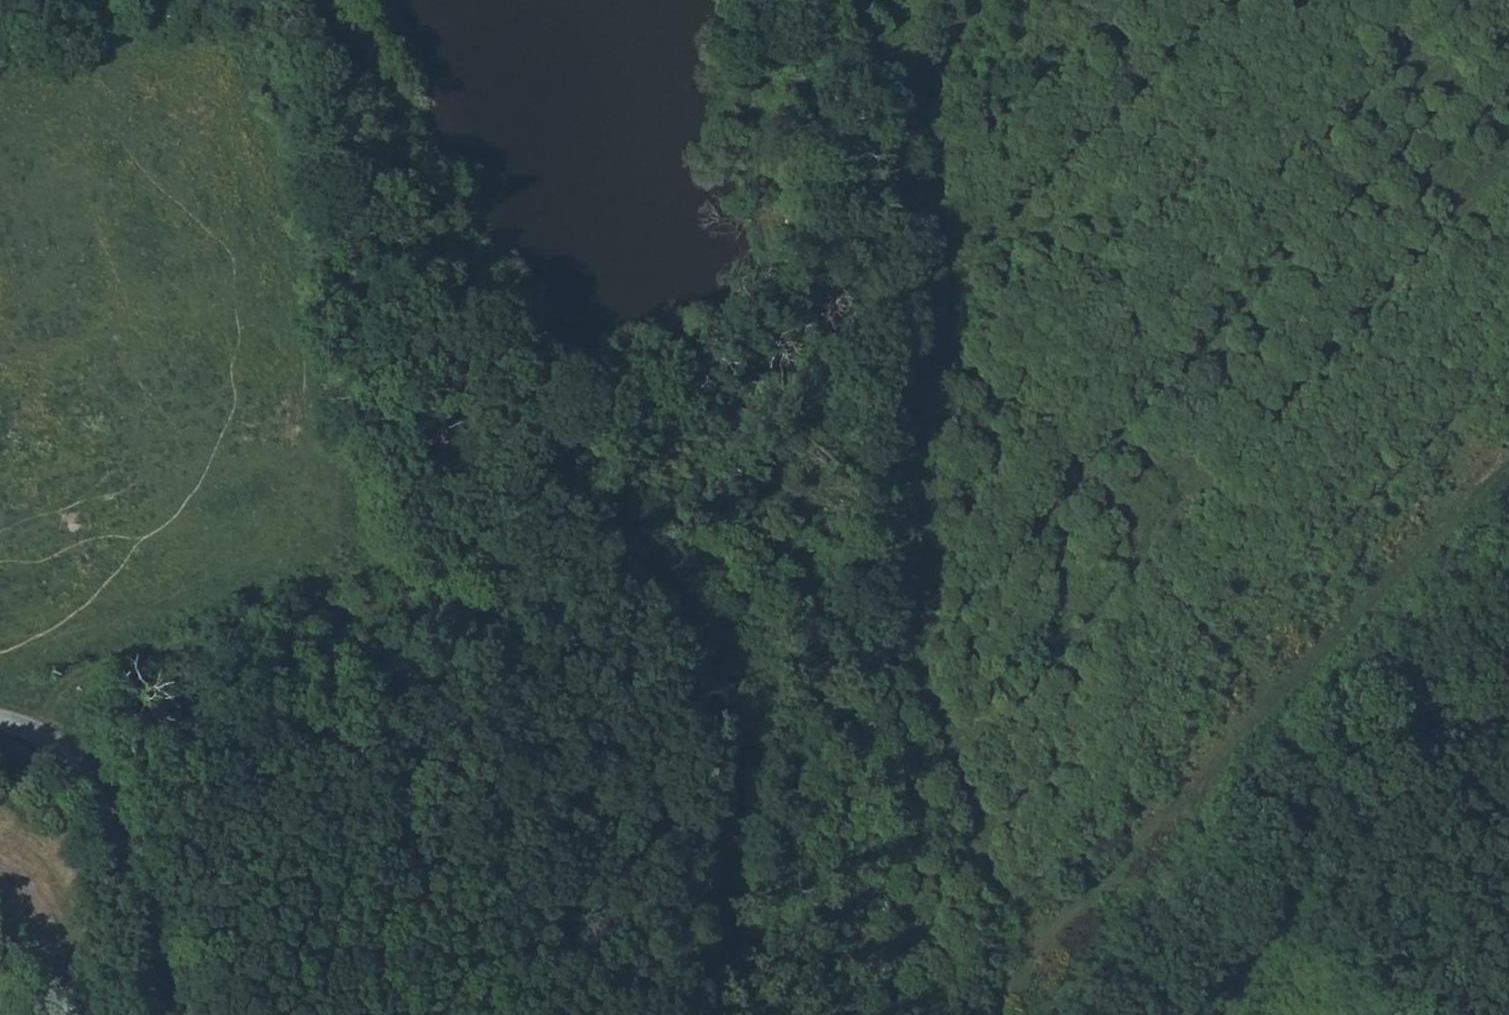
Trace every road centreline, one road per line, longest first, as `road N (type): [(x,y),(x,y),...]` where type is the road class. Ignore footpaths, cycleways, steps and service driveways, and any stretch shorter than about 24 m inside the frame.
road 1 (unclassified): [(170,1014),(154,947),(82,765),(52,739),(0,721)]

